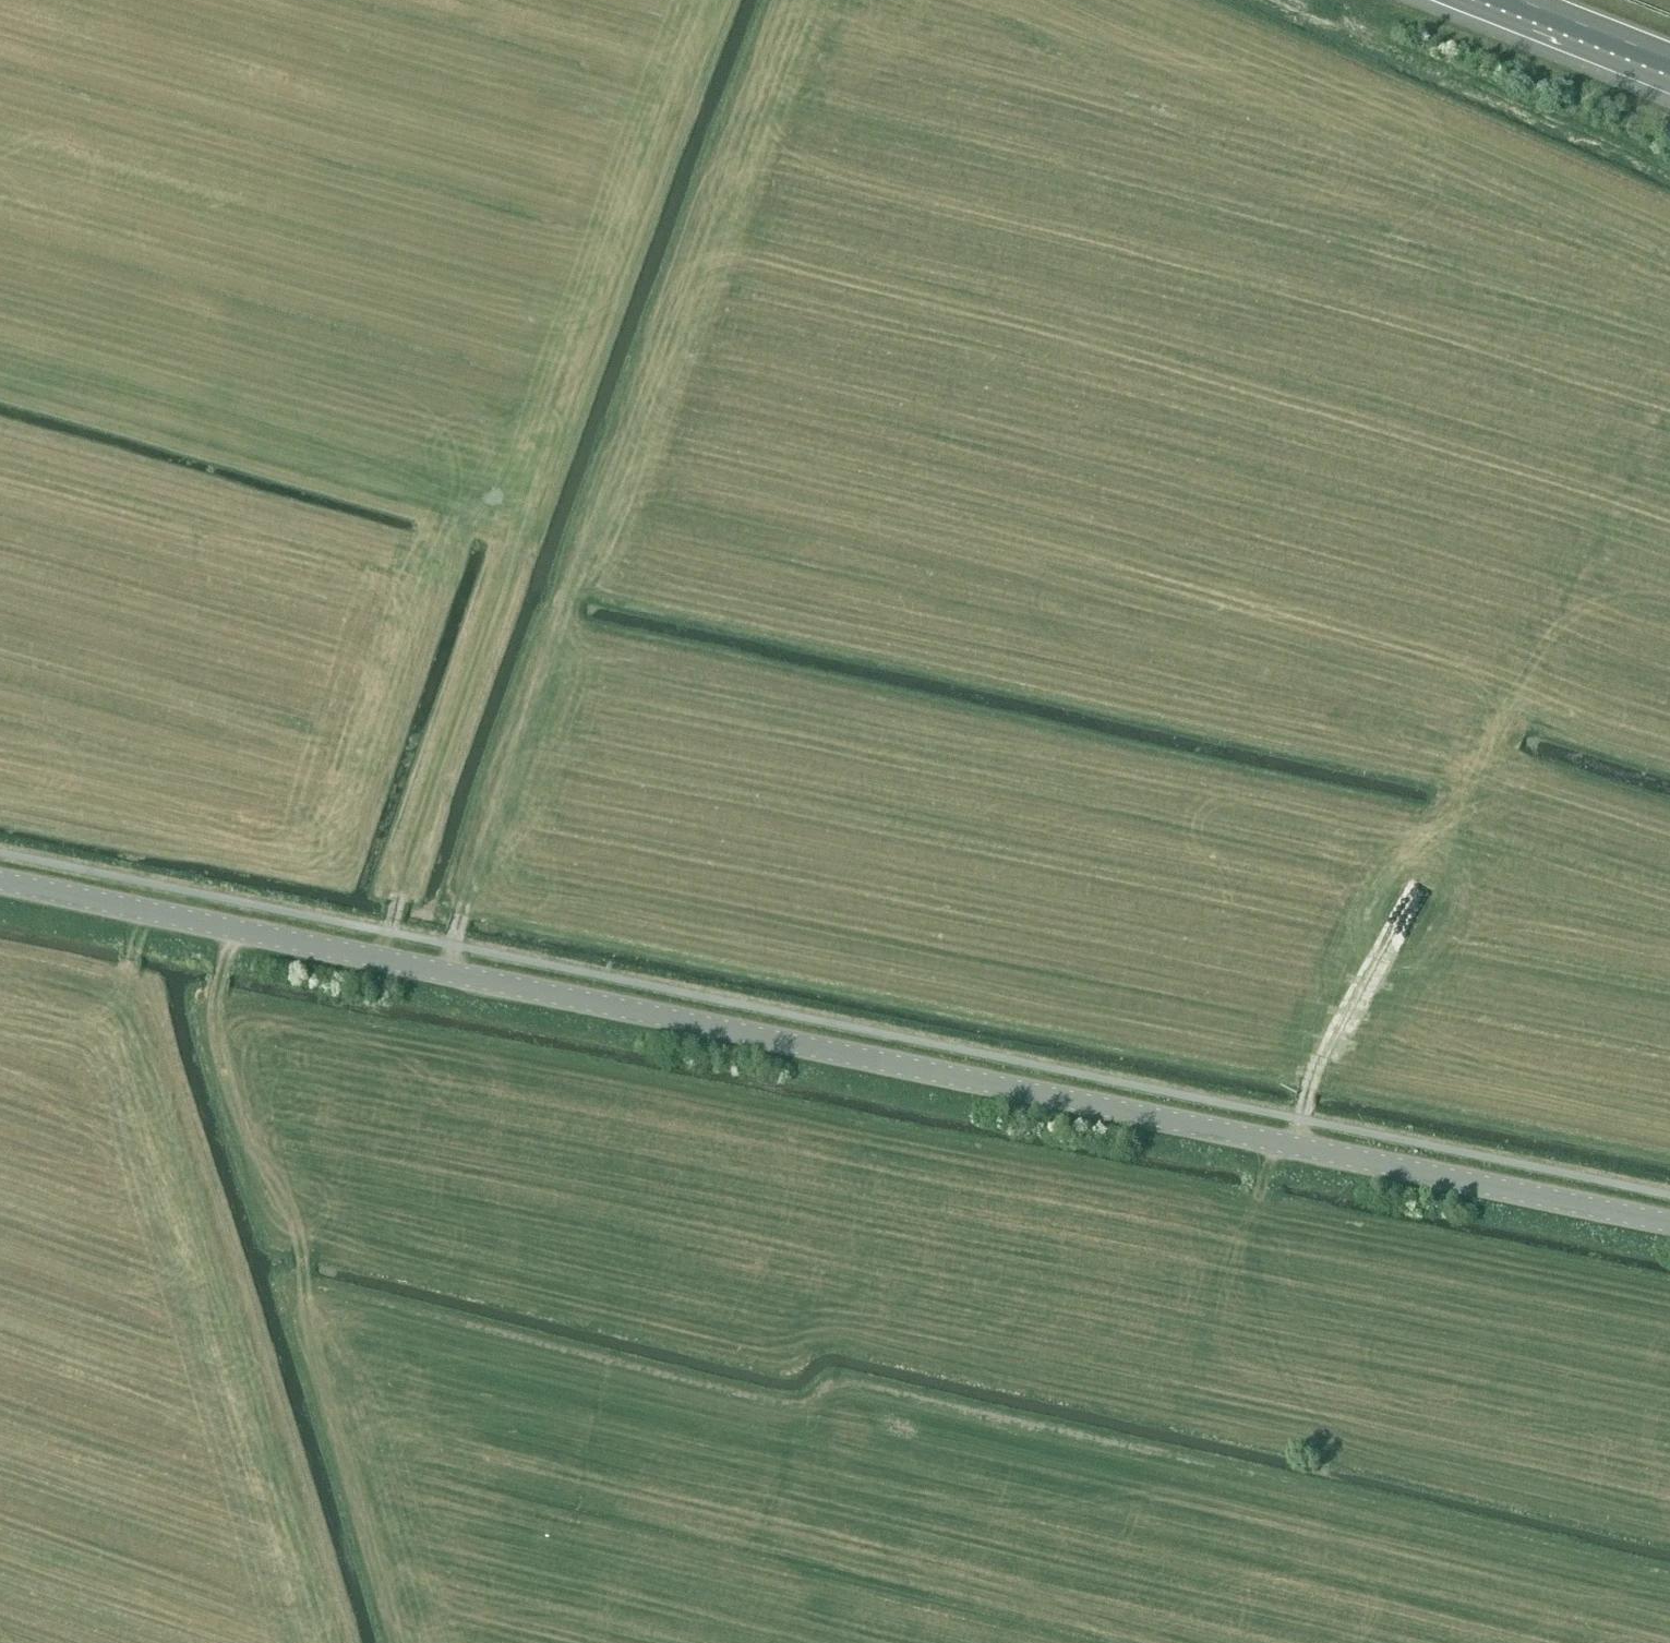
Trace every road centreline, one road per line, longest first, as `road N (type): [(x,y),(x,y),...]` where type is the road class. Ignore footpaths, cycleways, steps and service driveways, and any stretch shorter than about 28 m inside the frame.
road 1 (tertiary): [(0,882),(1669,1225)]
road 2 (motorway): [(1522,0),(1669,58)]

